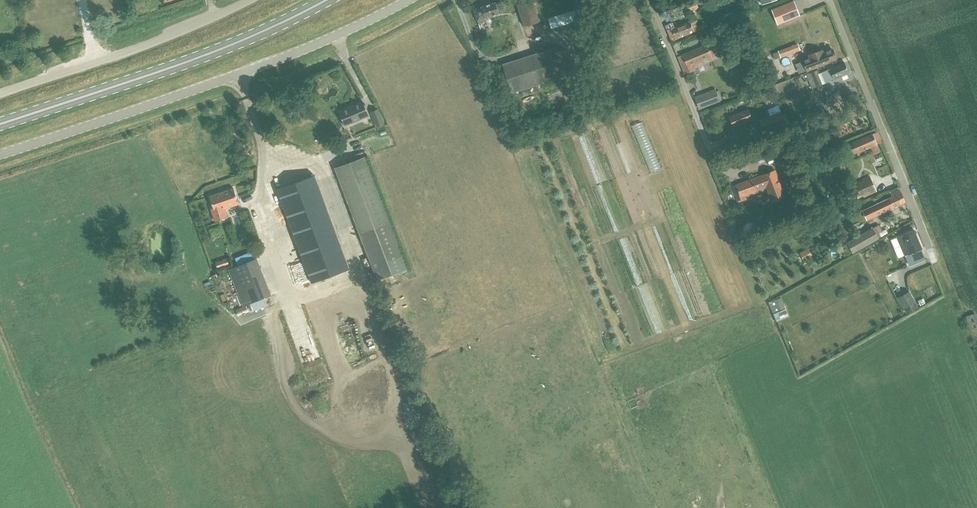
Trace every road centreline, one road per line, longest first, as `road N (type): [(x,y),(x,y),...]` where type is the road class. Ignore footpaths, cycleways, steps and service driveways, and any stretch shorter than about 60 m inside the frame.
road 1 (unclassified): [(0,155),(240,74),(409,0)]
road 2 (primary): [(0,123),(231,46),(326,0)]
road 3 (residential): [(934,261),(831,0)]
road 4 (unclassified): [(0,91),(193,27),(246,0)]
road 5 (residential): [(714,161),(649,0)]

